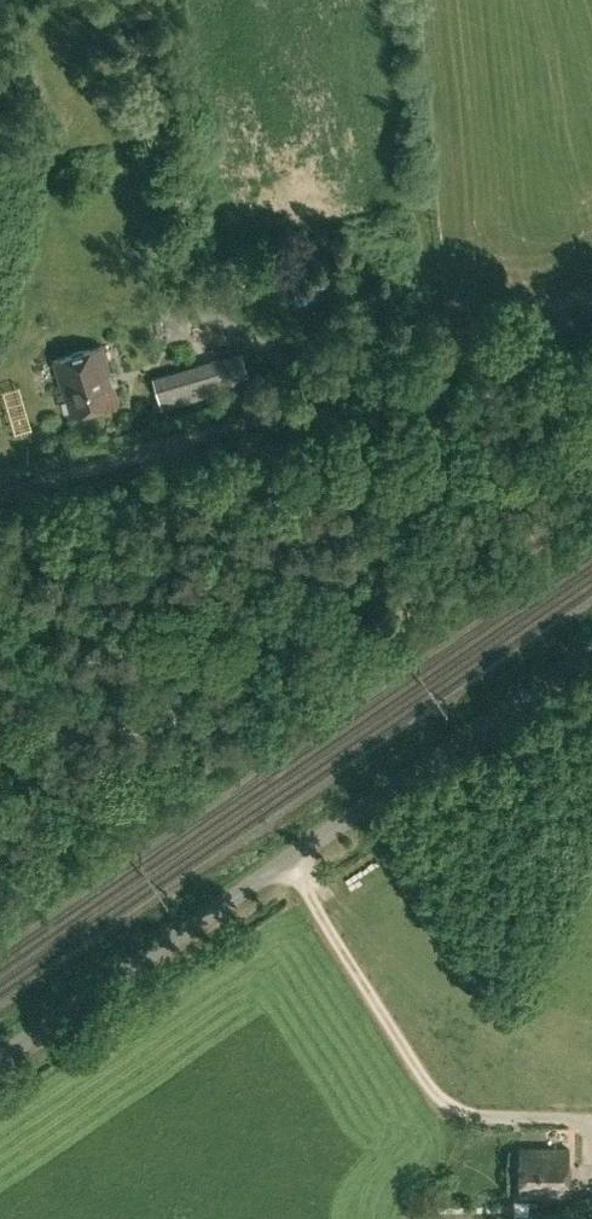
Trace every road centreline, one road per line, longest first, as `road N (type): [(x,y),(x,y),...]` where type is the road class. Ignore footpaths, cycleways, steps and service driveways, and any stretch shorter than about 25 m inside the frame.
road 1 (unclassified): [(0,1062),(591,652)]
road 2 (track): [(591,325),(0,515)]

